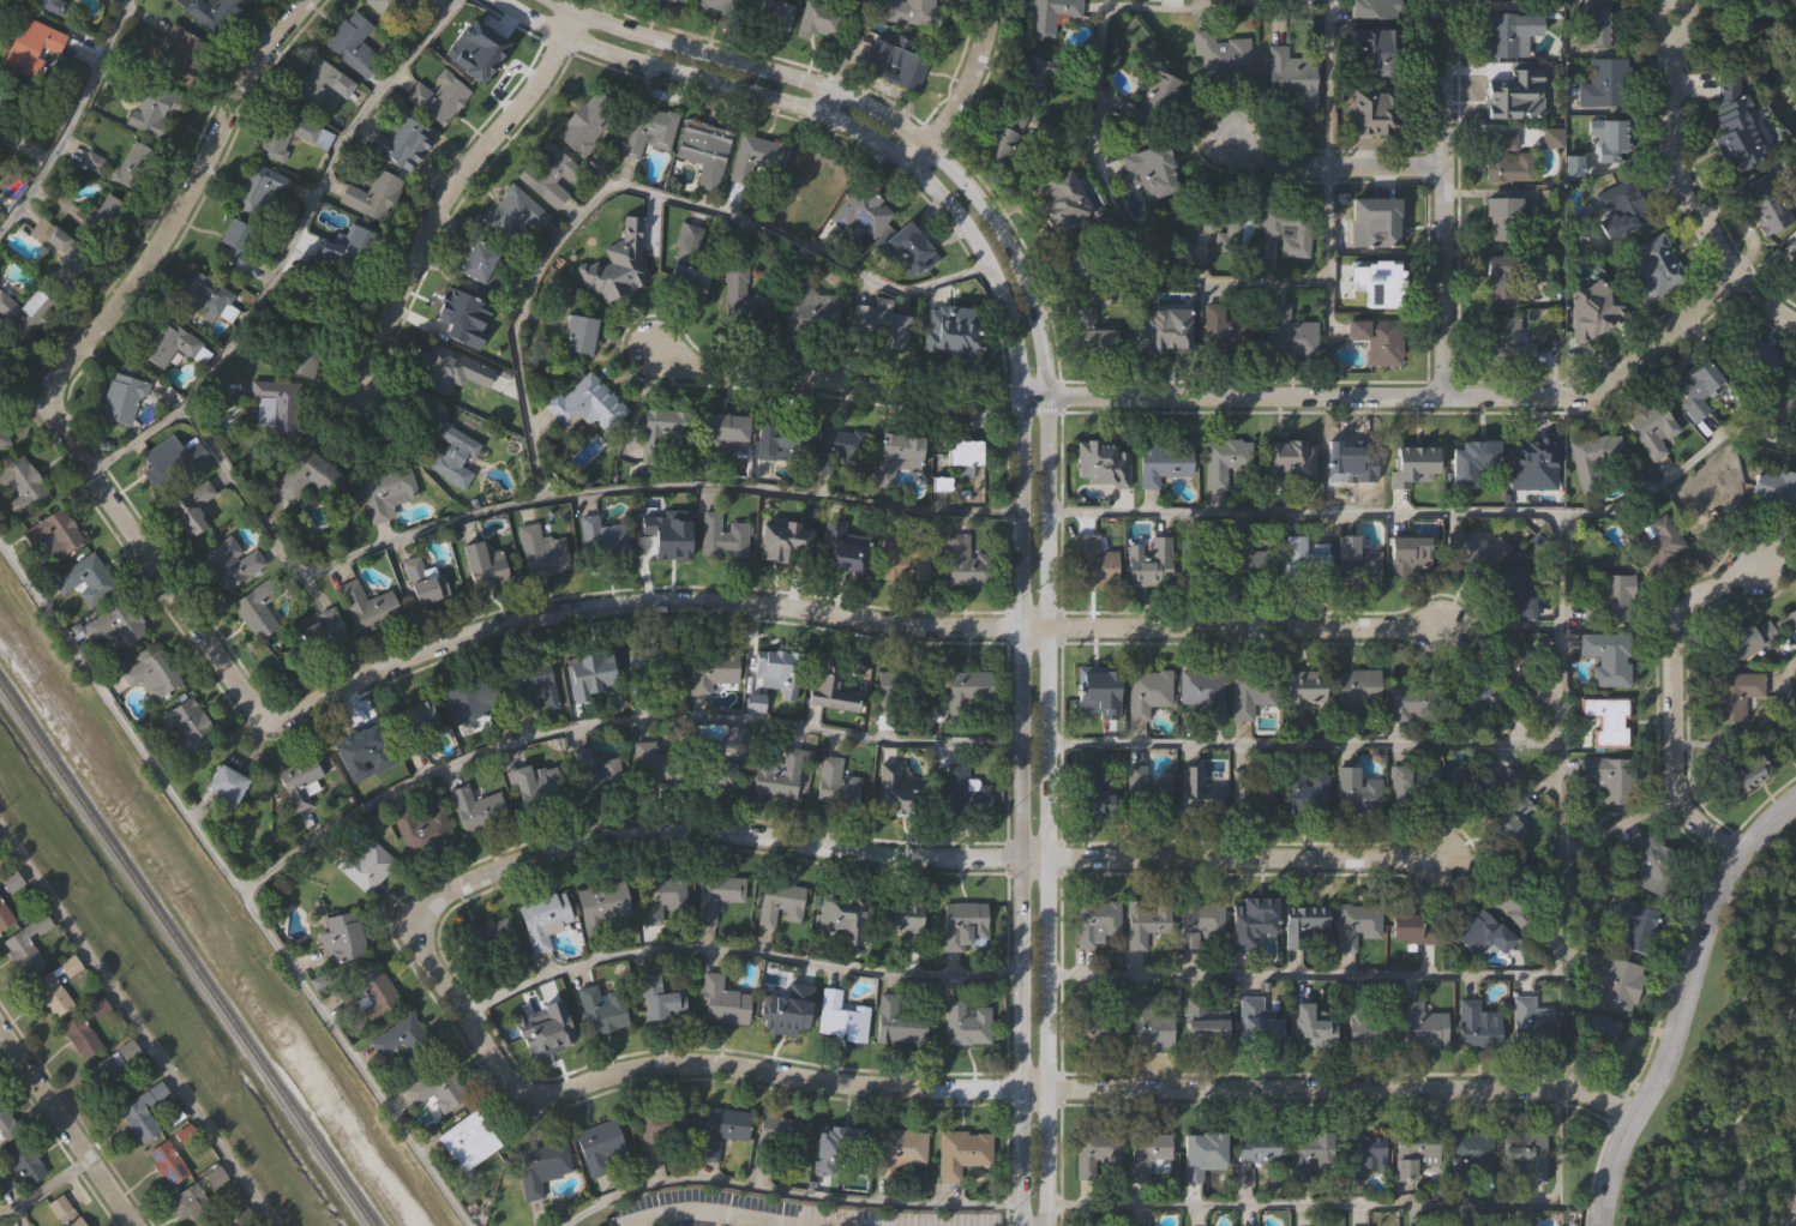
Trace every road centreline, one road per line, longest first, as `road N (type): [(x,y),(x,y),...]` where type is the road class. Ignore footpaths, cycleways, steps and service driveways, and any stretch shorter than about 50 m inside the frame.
road 1 (residential): [(1432,630),(936,629),(785,605),(629,600),(481,624),(276,710),(248,705),(48,416),(47,399),(184,197),(251,60),(301,0)]
road 2 (residential): [(1635,1117),(1573,1089),(925,1092),(677,1062),(625,1066),(524,1096),(506,1087),(428,973),(413,937),(415,917)]
road 3 (residential): [(1730,271),(1597,386),(1562,396),(924,393),(725,369),(657,351)]
road 4 (residential): [(415,917),(430,900),(483,876),(617,835),(752,839),(893,859),(1023,859)]
road 5 (tertiary): [(1046,1225),(1050,629)]
road 6 (tertiary): [(1019,629),(1020,1225)]
road 7 (tertiary): [(1050,629),(1043,395),(1029,318),(992,217),(965,178),(924,144)]
road 8 (tertiary): [(907,167),(968,233),(1011,336),(1020,395),(1019,629)]
road 9 (tertiary): [(1598,1225),(1606,1178),(1674,1036),(1708,913),(1738,857),(1795,801)]
road 10 (tertiary): [(497,0),(595,49),(818,113),(907,167)]
road 11 (residential): [(365,387),(378,332),(439,203),(533,82),(571,10)]
road 12 (residential): [(1446,858),(1023,859)]
road 13 (tertiary): [(924,144),(809,84),(553,0)]
road 14 (residential): [(1436,397),(1435,0)]
road 15 (residential): [(1738,857),(1693,816),(1671,776),(1674,625),(1701,590),(1760,564)]
road 16 (residential): [(1795,324),(1730,271),(1681,193),(1665,144),(1671,19)]
road 17 (residential): [(131,1225),(0,1041)]
road 18 (residential): [(1438,167),(1287,166),(1241,151),(1221,134)]
road 19 (residential): [(981,0),(981,28),(961,85),(907,167)]

